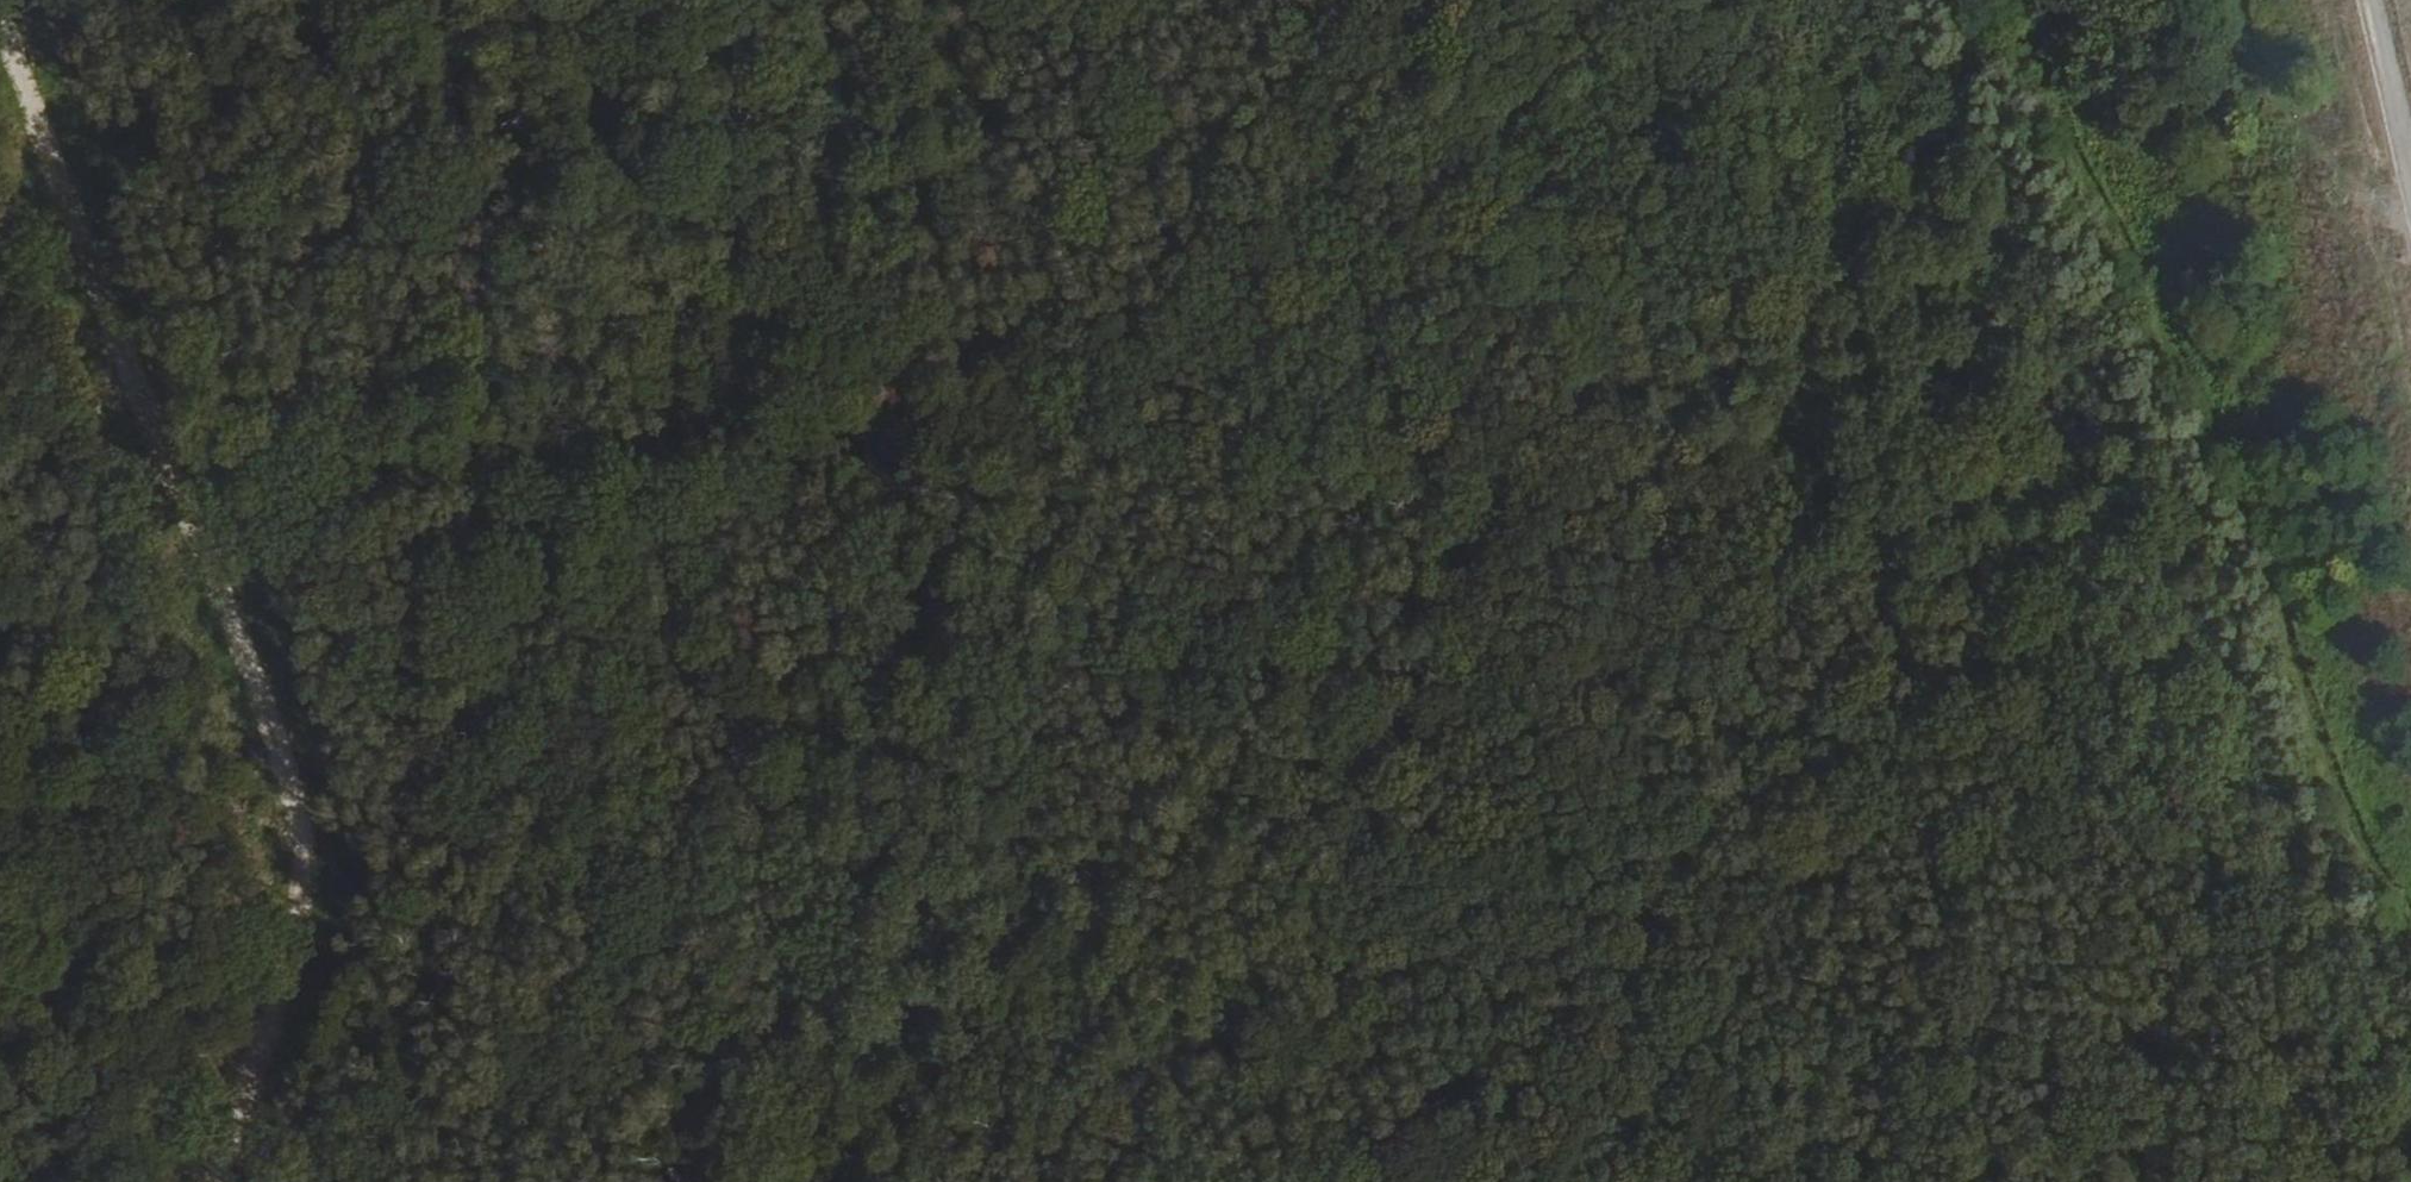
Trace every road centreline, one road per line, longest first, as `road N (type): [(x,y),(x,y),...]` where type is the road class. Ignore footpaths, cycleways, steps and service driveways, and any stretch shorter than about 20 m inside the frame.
road 1 (track): [(0,1),(88,197),(298,785),(297,948),(211,1181)]
road 2 (unclassified): [(2375,0),(2410,159)]

